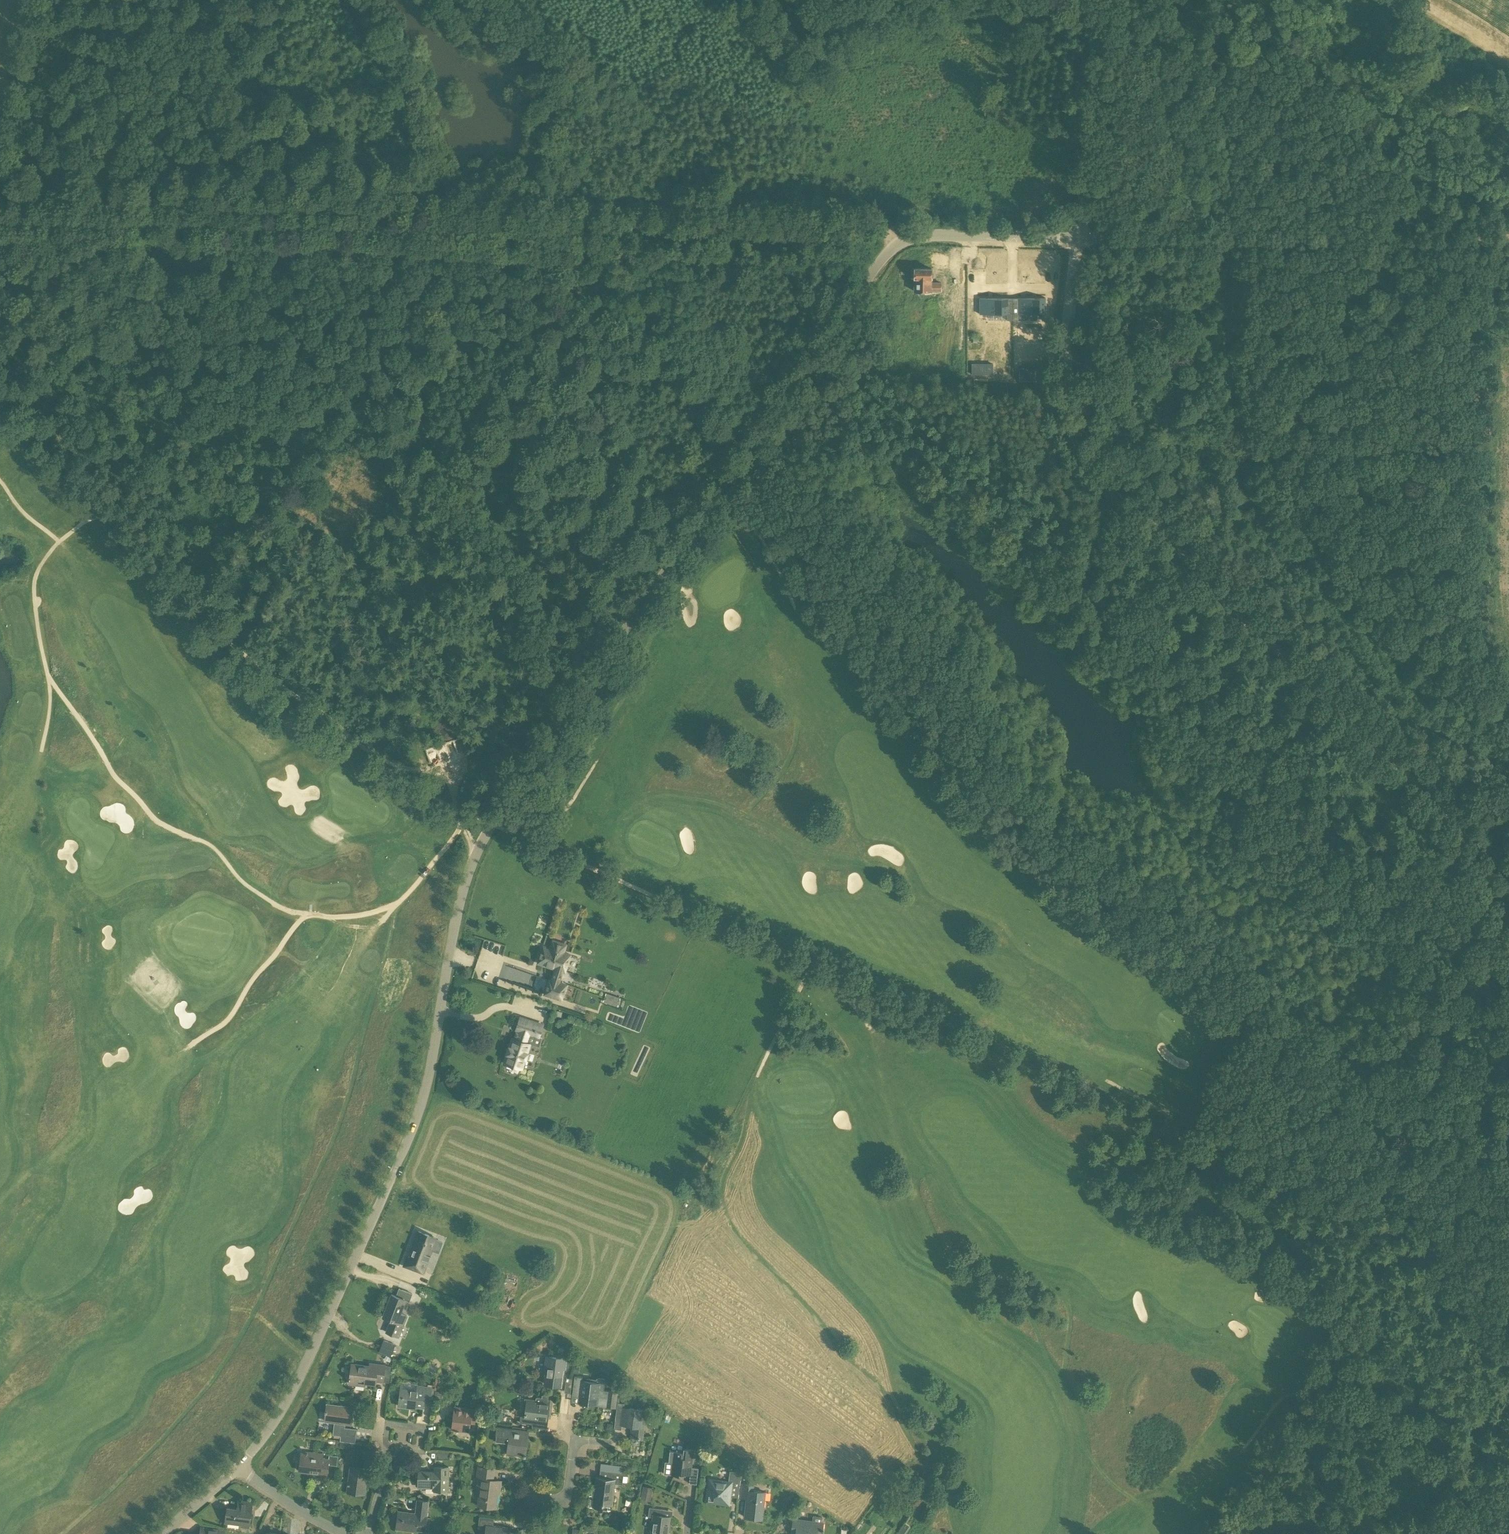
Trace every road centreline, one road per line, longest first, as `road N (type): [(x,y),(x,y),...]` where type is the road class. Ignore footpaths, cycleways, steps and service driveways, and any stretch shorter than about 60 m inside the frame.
road 1 (tertiary): [(239,1467),(309,1356),(432,1077),(467,882),(493,824),(894,249),(921,238),(1077,238)]
road 2 (track): [(1508,873),(1154,529),(1097,446)]
road 3 (track): [(486,228),(0,214)]
road 4 (unclassified): [(1077,238),(1508,242)]
road 5 (track): [(908,239),(486,228)]
road 6 (tertiary): [(1077,238),(1107,0)]
road 7 (unclassified): [(1097,446),(1068,396),(1063,358),(1077,238)]
road 8 (residential): [(527,1533),(532,1498),(567,1502),(575,1440),(610,1444)]
road 9 (track): [(30,0),(0,148)]
road 10 (residential): [(344,1533),(239,1467)]

